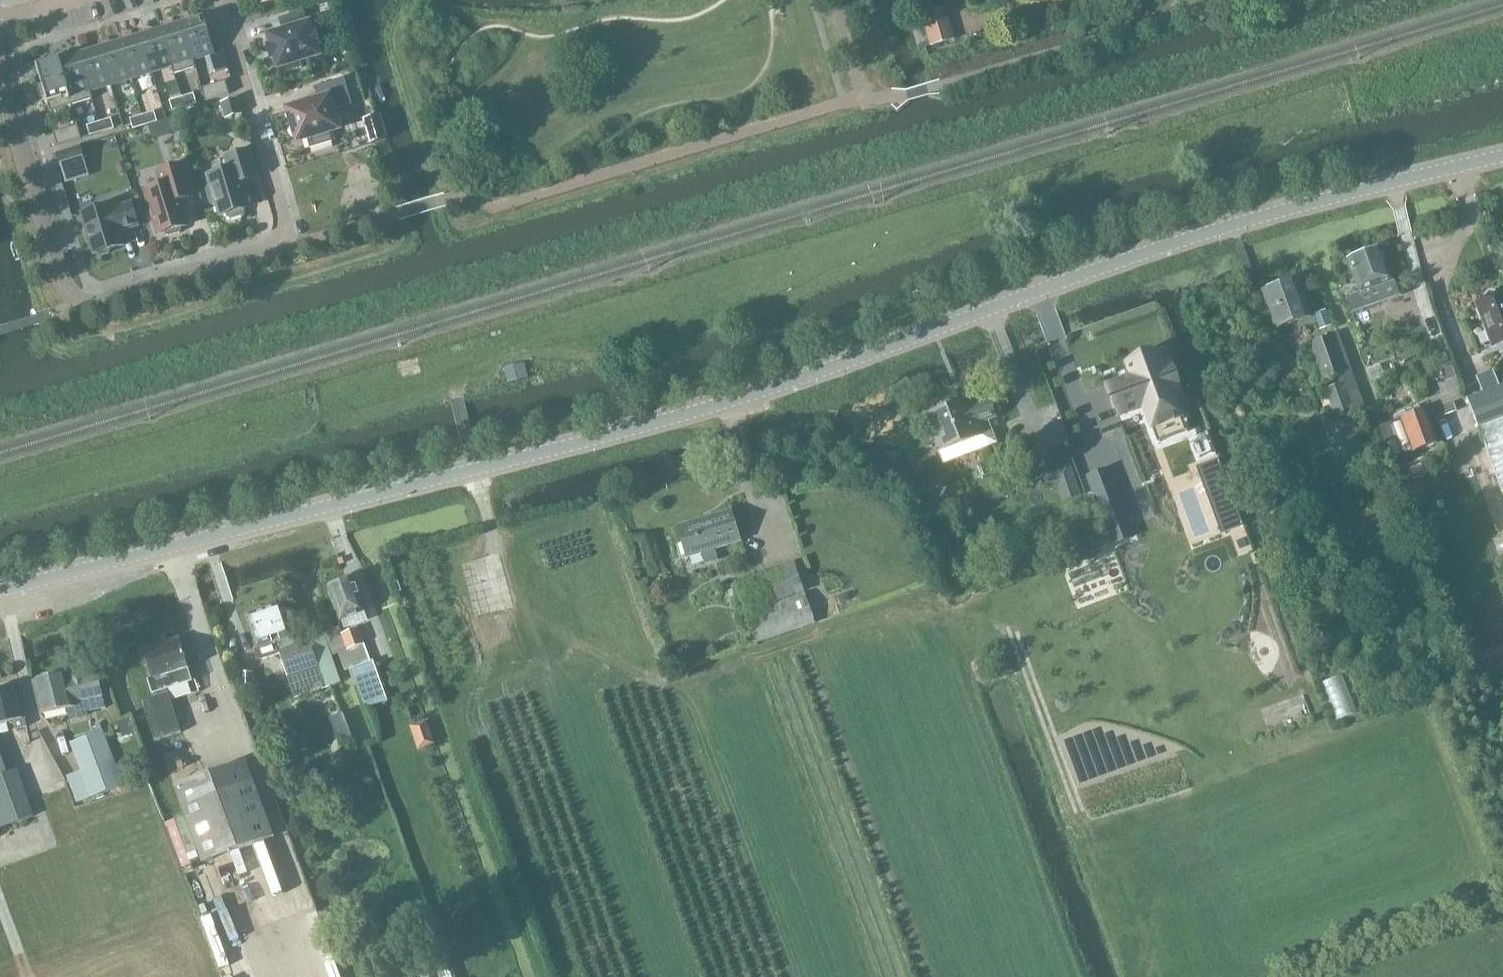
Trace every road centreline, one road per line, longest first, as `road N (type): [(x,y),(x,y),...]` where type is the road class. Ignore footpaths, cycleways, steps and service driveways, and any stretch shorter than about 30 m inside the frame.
road 1 (tertiary): [(0,592),(710,408),(1153,250),(1502,154)]
road 2 (residential): [(218,0),(284,218),(283,236),(275,250),(96,302),(76,297)]
road 3 (residential): [(0,73),(60,276),(76,297)]

